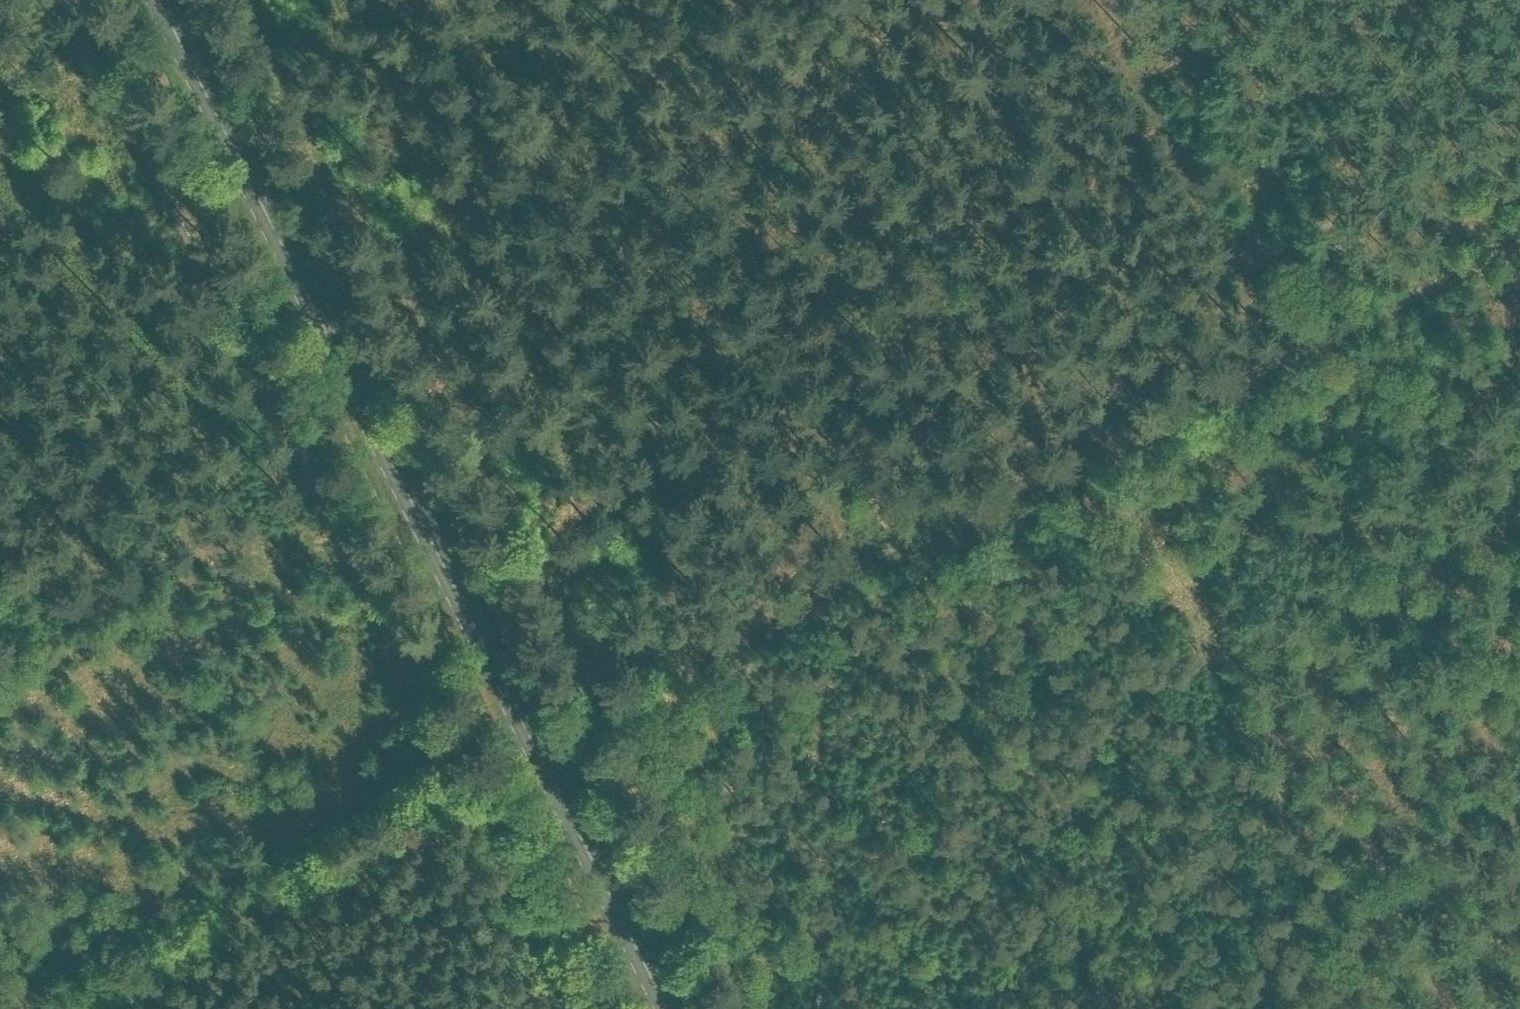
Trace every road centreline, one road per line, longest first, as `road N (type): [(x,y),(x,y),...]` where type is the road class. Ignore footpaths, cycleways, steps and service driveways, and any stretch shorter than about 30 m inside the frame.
road 1 (track): [(744,1008),(237,0)]
road 2 (primary): [(666,1008),(160,0)]
road 3 (track): [(1519,244),(669,662)]

